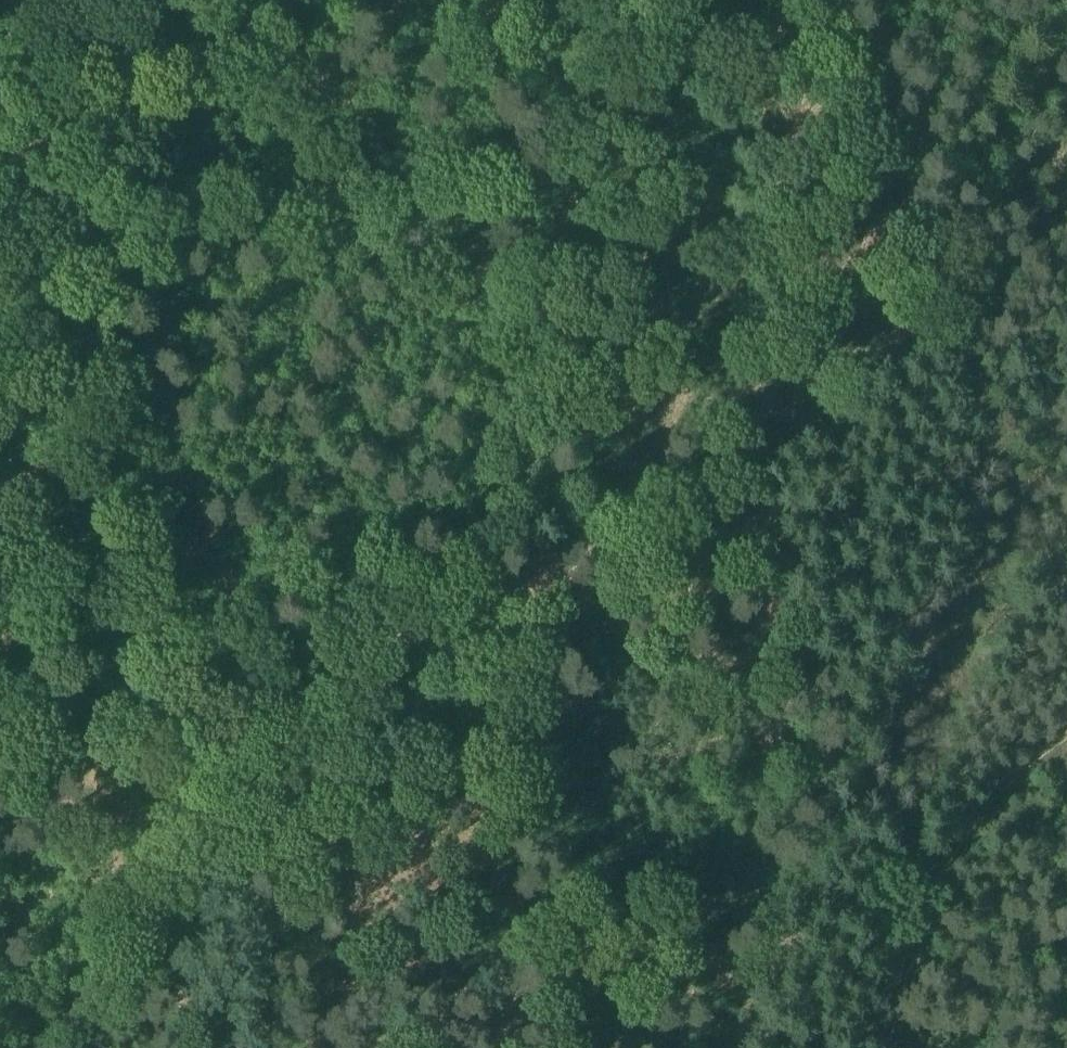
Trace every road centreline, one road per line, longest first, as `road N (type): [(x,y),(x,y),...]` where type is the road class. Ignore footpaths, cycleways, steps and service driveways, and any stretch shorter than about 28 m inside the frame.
road 1 (track): [(31,1047),(166,910),(465,541),(520,416),(563,196),(636,50),(685,0)]
road 2 (track): [(287,755),(0,18)]
road 3 (track): [(821,0),(1028,518)]
road 4 (track): [(1066,737),(951,828),(932,868),(884,1047)]

